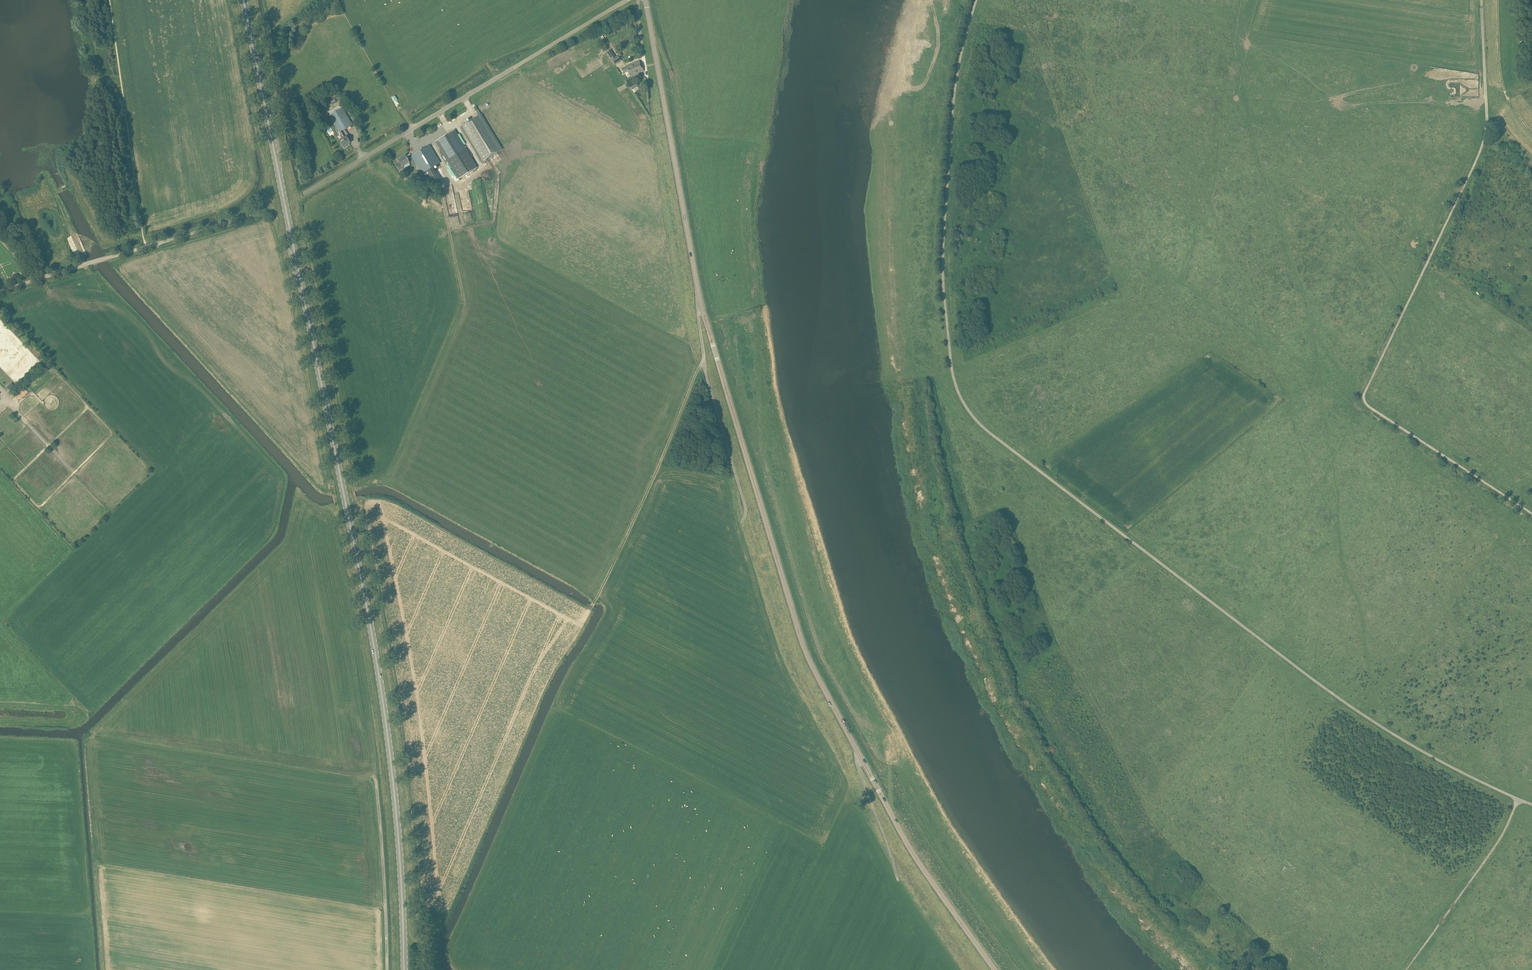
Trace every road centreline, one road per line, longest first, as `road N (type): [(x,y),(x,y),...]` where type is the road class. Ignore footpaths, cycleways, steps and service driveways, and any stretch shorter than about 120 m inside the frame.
road 1 (tertiary): [(995,969),(909,847),(801,639),(702,308),(645,0)]
road 2 (primary): [(404,969),(384,702),(243,0)]
road 3 (unclassified): [(1518,799),(1420,750),(1313,679),(989,432),(964,404),(952,370)]
road 4 (unclassified): [(1531,514),(1364,399),(1483,142),(1481,0)]
road 5 (unclassified): [(303,194),(627,0)]
road 6 (track): [(701,302),(704,361),(590,609)]
road 7 (unclassified): [(0,292),(244,217)]
road 8 (unclassified): [(1406,969),(1495,847),(1518,799)]
road 9 (unclassified): [(387,969),(376,780)]
road 10 (track): [(861,758),(859,770),(898,879)]

